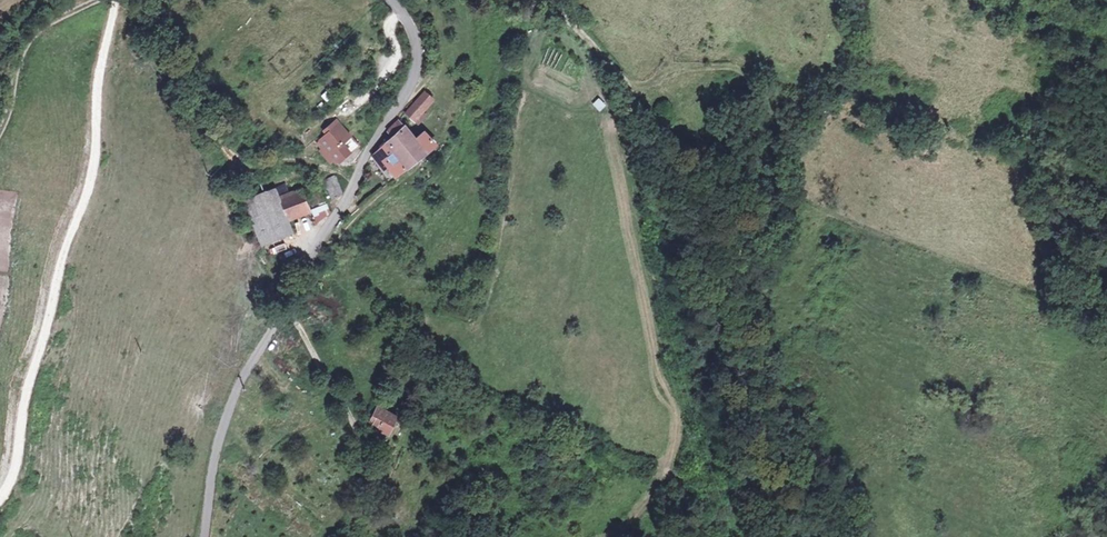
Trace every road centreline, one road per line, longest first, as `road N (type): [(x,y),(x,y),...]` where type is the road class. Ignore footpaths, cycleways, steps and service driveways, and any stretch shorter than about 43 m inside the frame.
road 1 (tertiary): [(391,0),(418,45),(413,82),(229,404),(203,536)]
road 2 (track): [(0,500),(16,466),(58,267),(92,171),(113,0)]
road 3 (track): [(119,0),(239,160),(256,167),(308,158),(355,179)]
road 4 (track): [(348,536),(364,498),(363,449),(288,303)]

